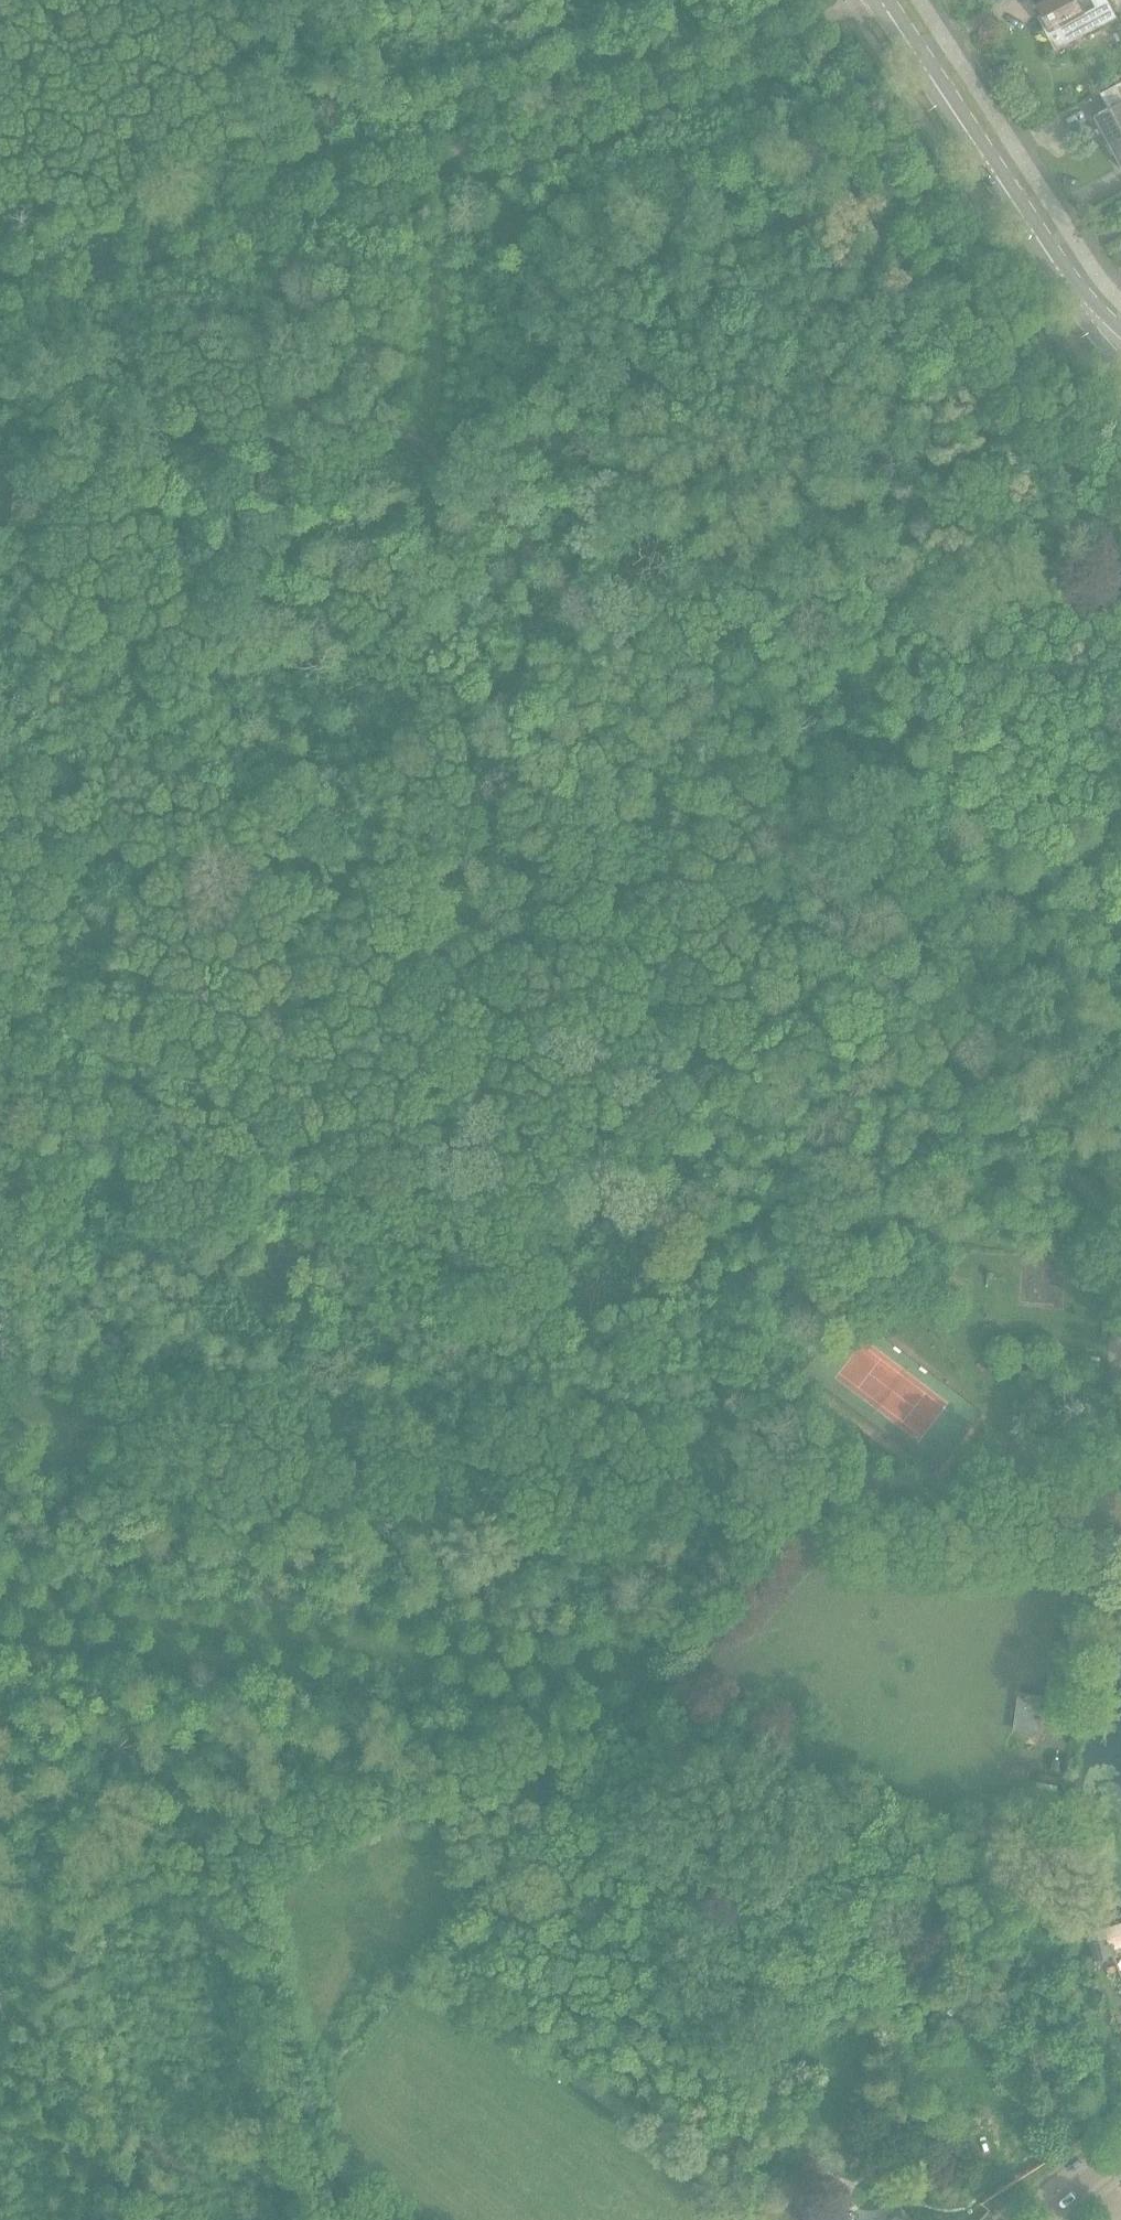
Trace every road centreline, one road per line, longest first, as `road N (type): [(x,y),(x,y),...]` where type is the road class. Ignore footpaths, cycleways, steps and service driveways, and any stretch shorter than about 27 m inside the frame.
road 1 (unclassified): [(0,313),(867,0)]
road 2 (tertiary): [(1066,282),(880,0)]

